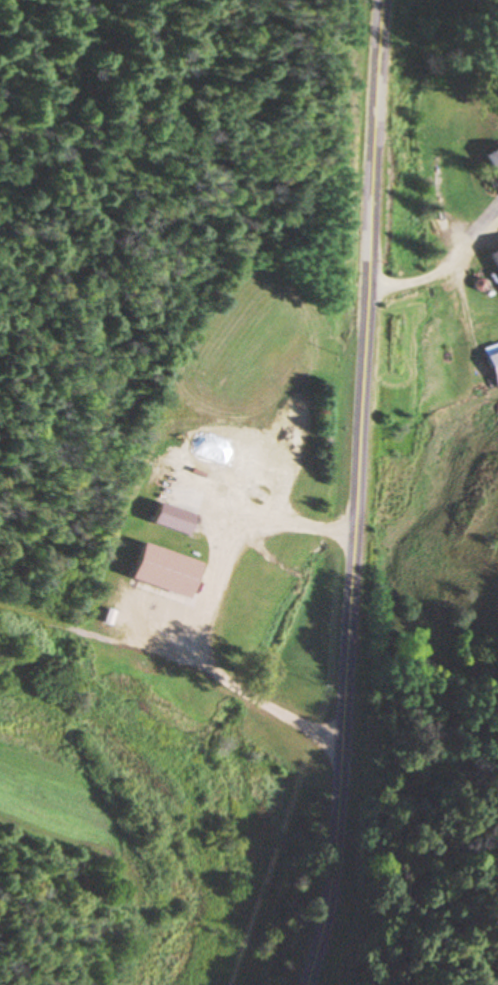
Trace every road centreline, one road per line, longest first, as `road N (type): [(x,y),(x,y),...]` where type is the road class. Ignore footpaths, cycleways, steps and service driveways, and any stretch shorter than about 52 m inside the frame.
road 1 (secondary): [(303,984),(336,795),(384,0)]

